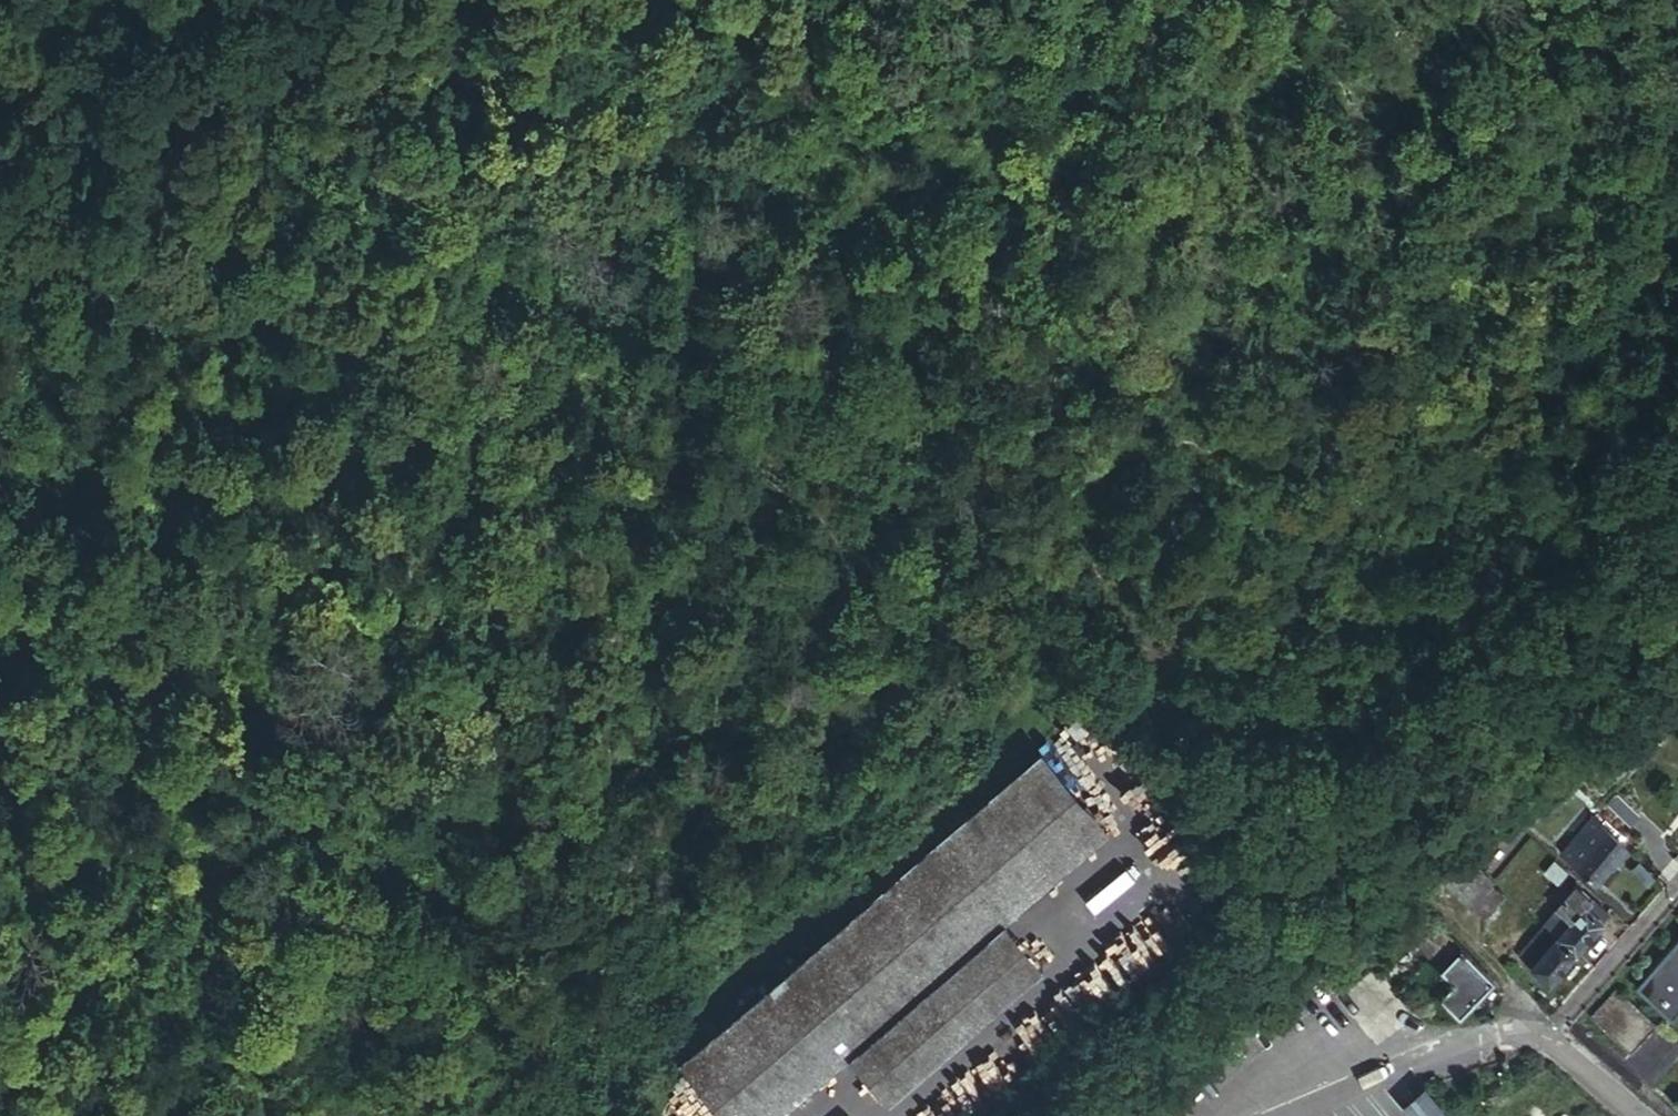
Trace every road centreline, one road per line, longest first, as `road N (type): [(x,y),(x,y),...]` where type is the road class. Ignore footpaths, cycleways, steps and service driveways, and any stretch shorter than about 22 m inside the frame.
road 1 (residential): [(1551,1031),(1677,891)]
road 2 (residential): [(1551,1031),(1650,1115)]

